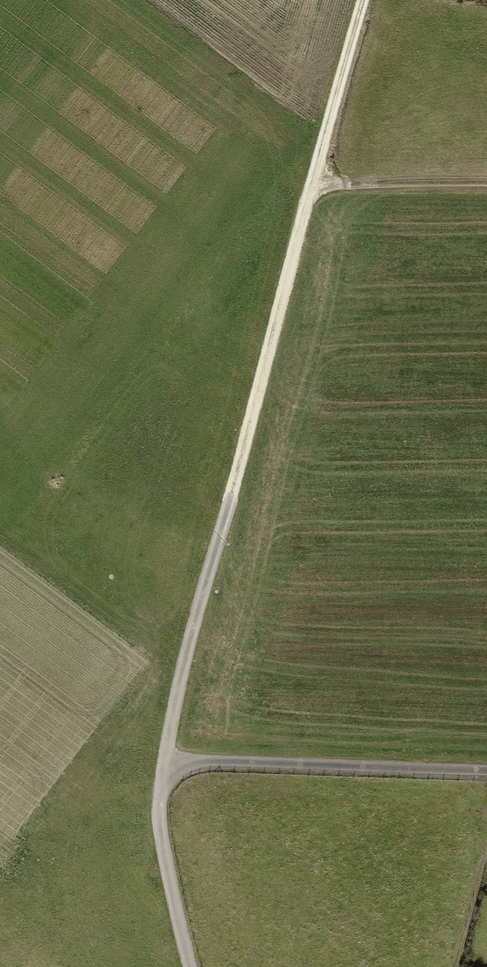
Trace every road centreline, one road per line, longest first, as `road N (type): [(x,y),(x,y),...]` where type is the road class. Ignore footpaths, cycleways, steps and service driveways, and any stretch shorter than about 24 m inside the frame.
road 1 (track): [(365,0),(185,674),(168,766),(162,842),(194,966)]
road 2 (track): [(486,779),(168,766)]
road 3 (track): [(315,182),(486,184)]

